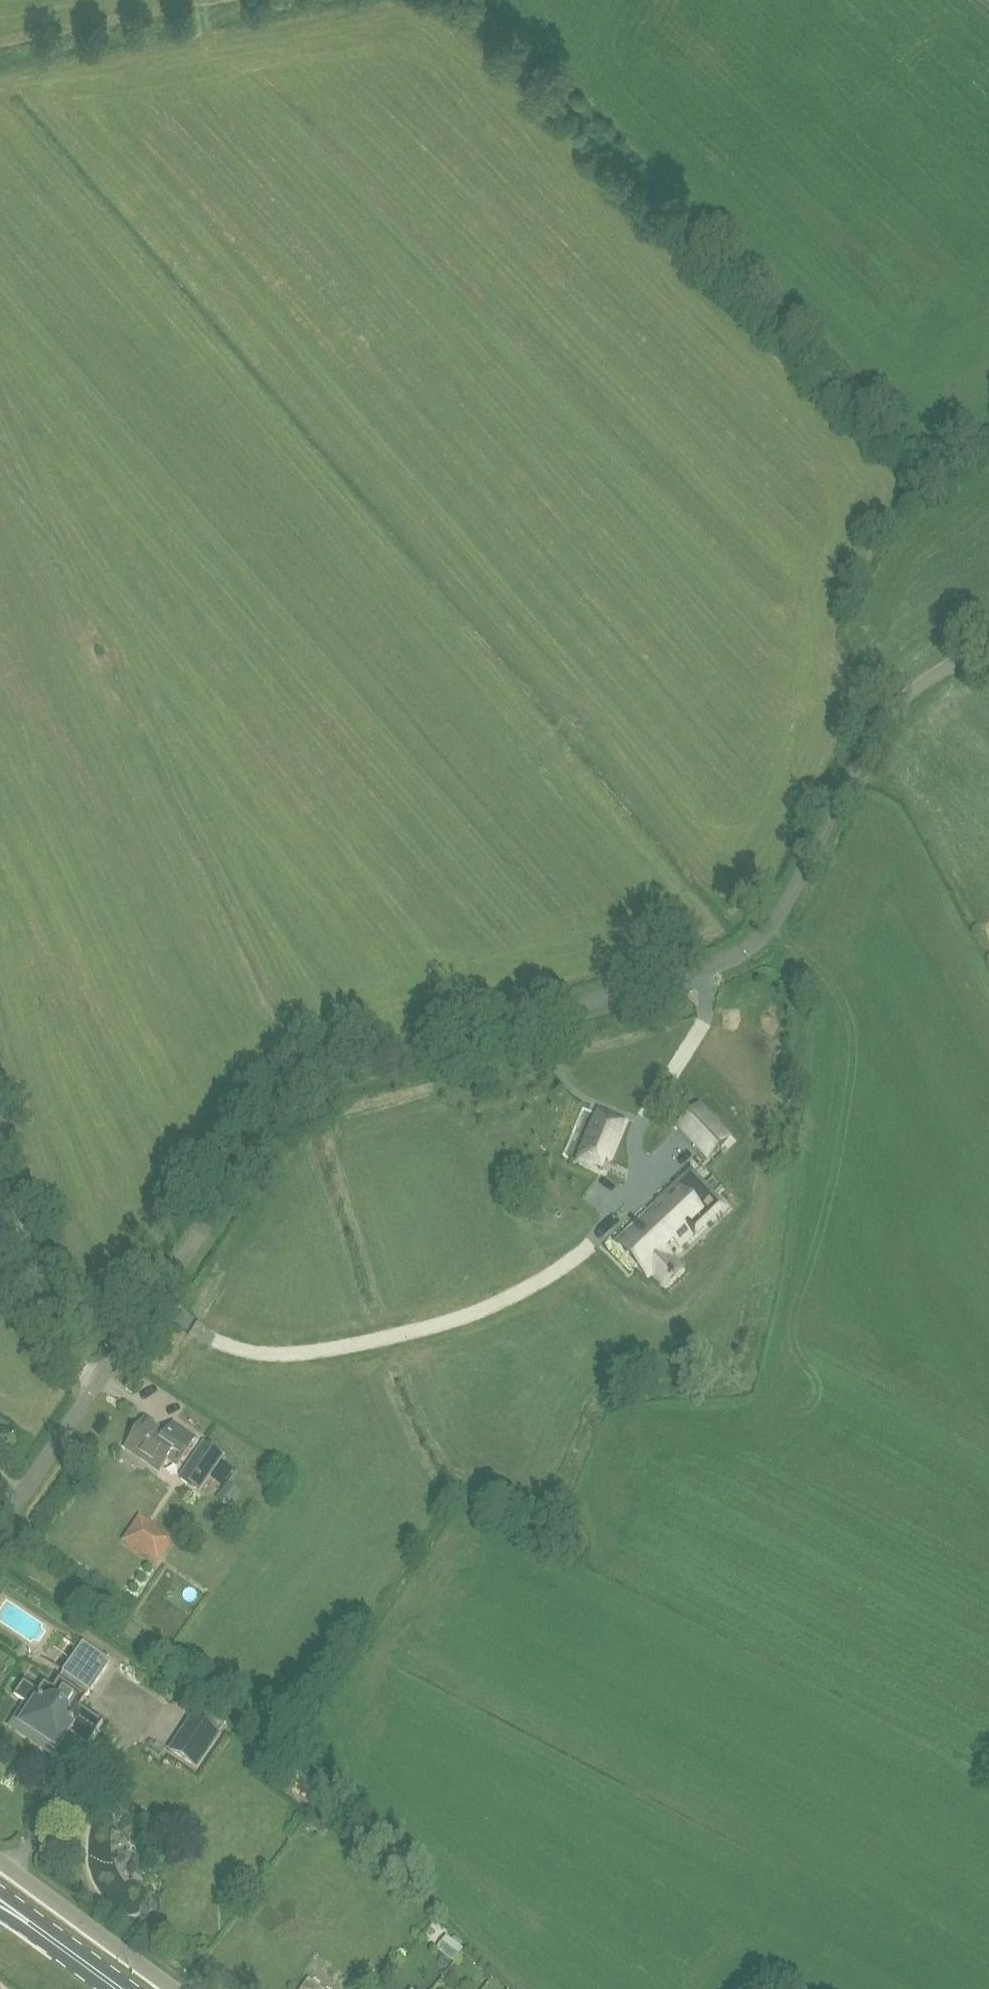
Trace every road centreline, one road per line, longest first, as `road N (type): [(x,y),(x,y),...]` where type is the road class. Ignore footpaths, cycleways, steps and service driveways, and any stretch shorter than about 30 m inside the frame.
road 1 (unclassified): [(0,1531),(316,1089),(339,1074),(743,956),(773,930),(908,699),(988,647)]
road 2 (unclassified): [(174,1988),(0,1861)]

